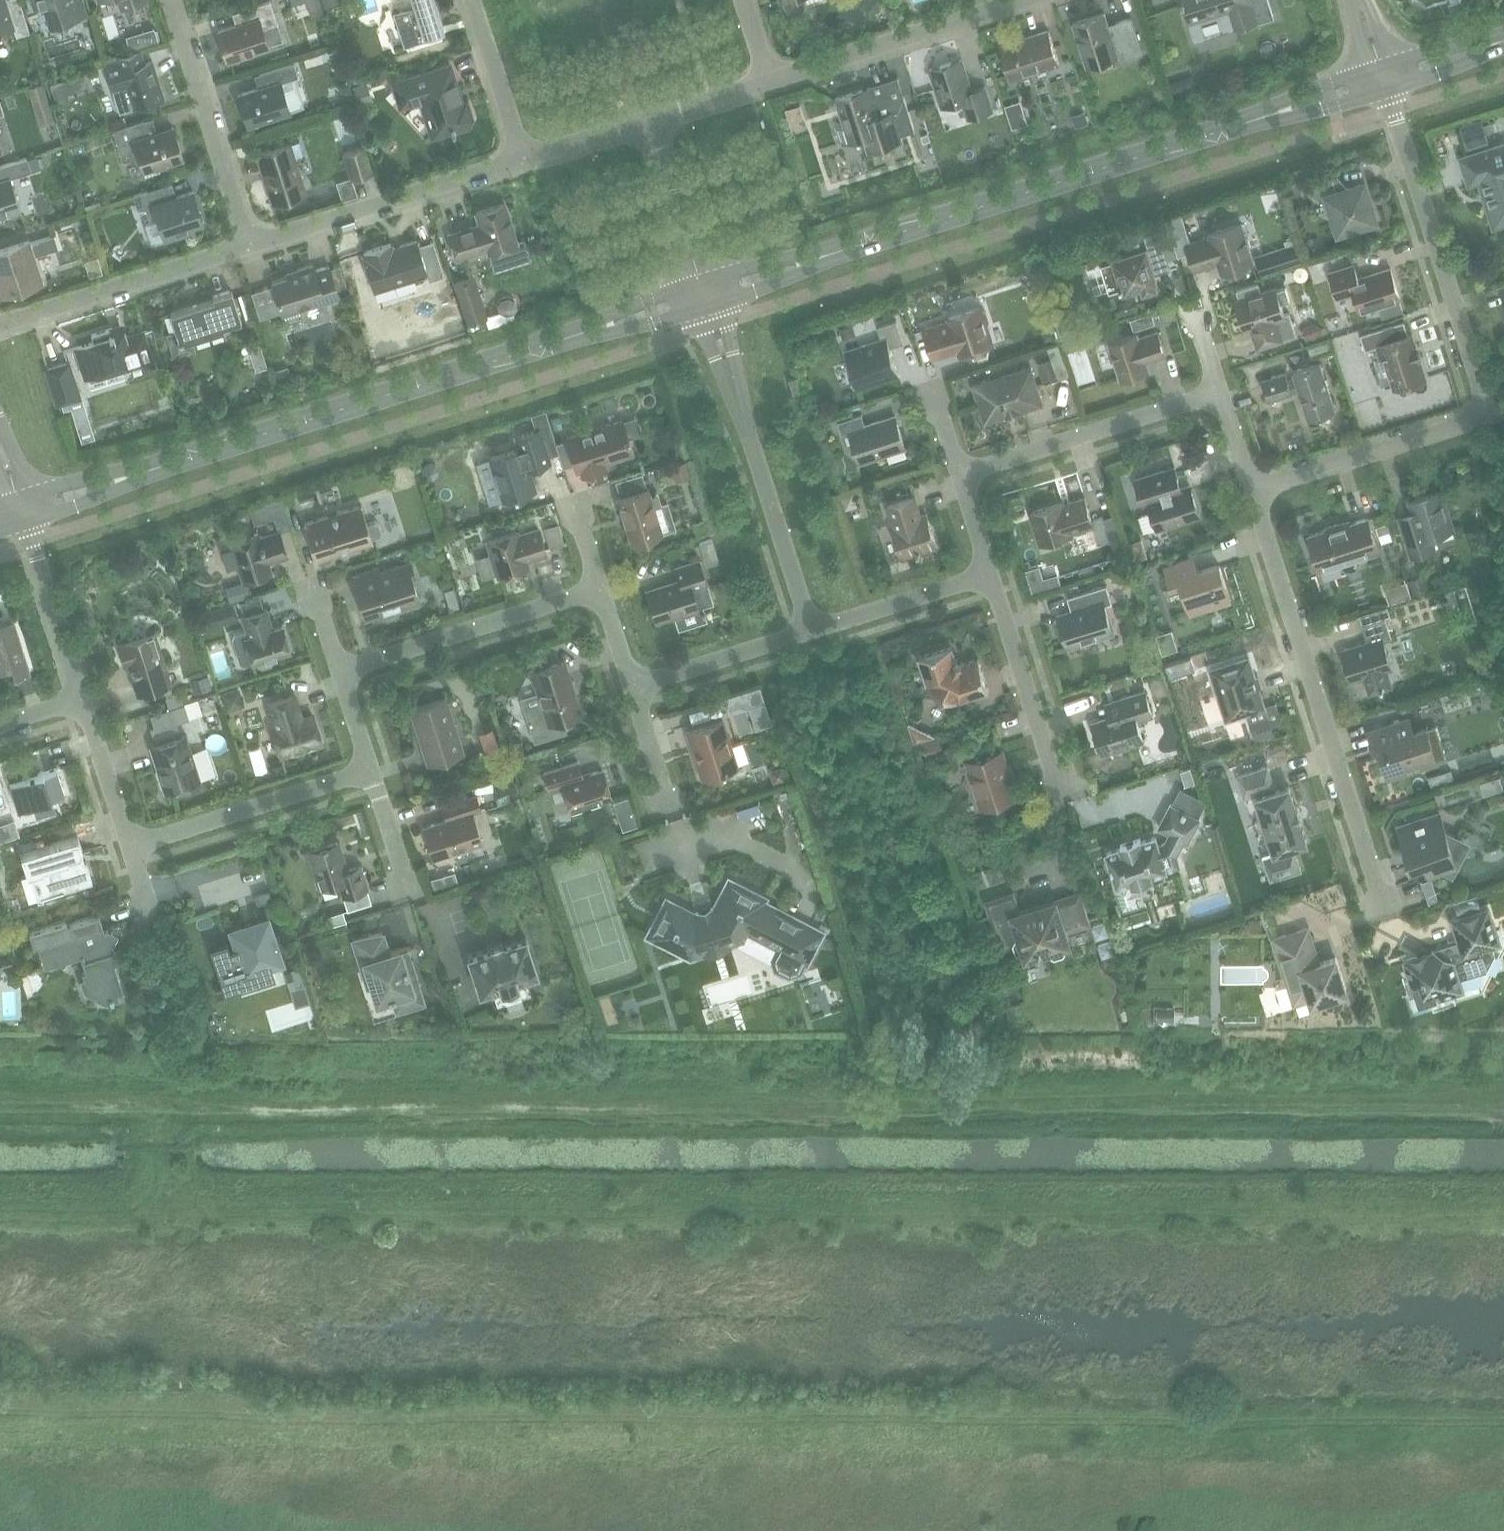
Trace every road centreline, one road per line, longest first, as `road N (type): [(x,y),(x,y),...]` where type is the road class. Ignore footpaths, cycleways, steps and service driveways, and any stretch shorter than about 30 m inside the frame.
road 1 (residential): [(1253,490),(1478,409),(1481,387),(1387,90)]
road 2 (tertiary): [(151,469),(585,332)]
road 3 (residential): [(1386,908),(1253,490)]
road 4 (tertiary): [(837,252),(1254,120)]
road 5 (residential): [(525,157),(247,243)]
road 6 (residential): [(956,475),(1222,393)]
road 7 (residential): [(338,671),(600,588)]
road 8 (residential): [(764,80),(1019,0)]
road 9 (residential): [(247,243),(0,323)]
road 10 (residential): [(247,243),(170,0)]
road 11 (residential): [(127,846),(369,770)]
road 12 (residential): [(815,631),(736,390)]
road 13 (residential): [(1059,797),(989,577)]
road 14 (residential): [(633,689),(815,631)]
road 15 (residential): [(82,700),(27,522)]
road 16 (residential): [(815,631),(989,577)]
road 17 (residential): [(525,157),(473,0)]
road 18 (residential): [(127,846),(82,700)]
road 19 (tertiary): [(1254,120),(1387,90)]
road 20 (tertiary): [(27,522),(151,469)]
road 21 (residential): [(406,896),(369,770)]
road 22 (residential): [(649,120),(525,157)]
road 23 (residential): [(672,811),(633,689)]
road 24 (tertiary): [(837,252),(712,276)]
road 25 (tertiary): [(721,302),(837,252)]
road 26 (tertiary): [(1387,90),(1503,40)]
road 27 (tertiary): [(1368,67),(1254,120)]
road 28 (tertiary): [(151,469),(29,493)]
road 29 (residential): [(649,120),(764,80)]

